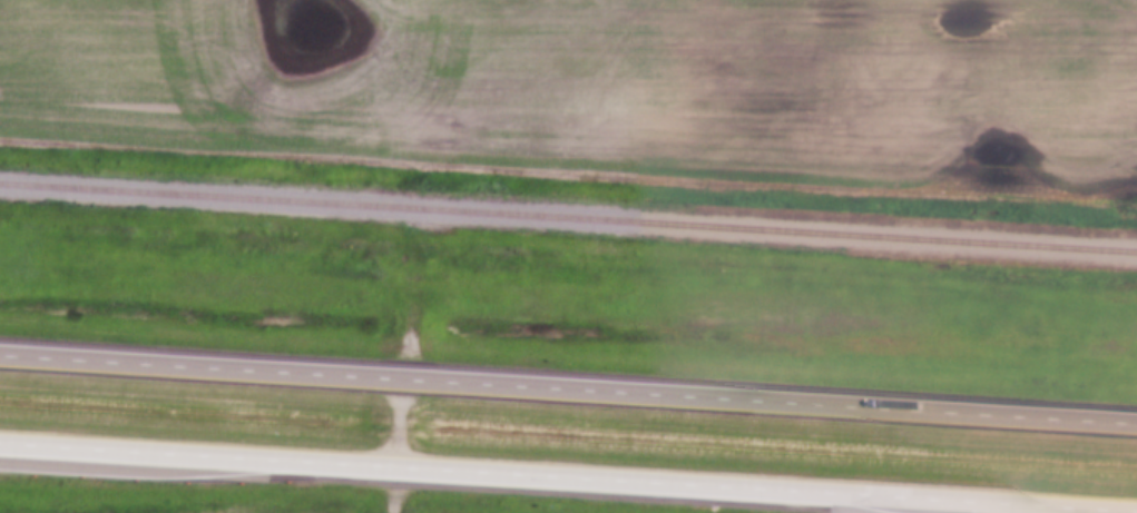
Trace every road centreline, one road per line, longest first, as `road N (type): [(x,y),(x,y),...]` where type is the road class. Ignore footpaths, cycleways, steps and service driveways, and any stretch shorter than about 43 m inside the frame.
road 1 (trunk): [(1136,423),(0,355)]
road 2 (trunk): [(0,443),(1136,511)]
road 3 (track): [(414,250),(403,377)]

